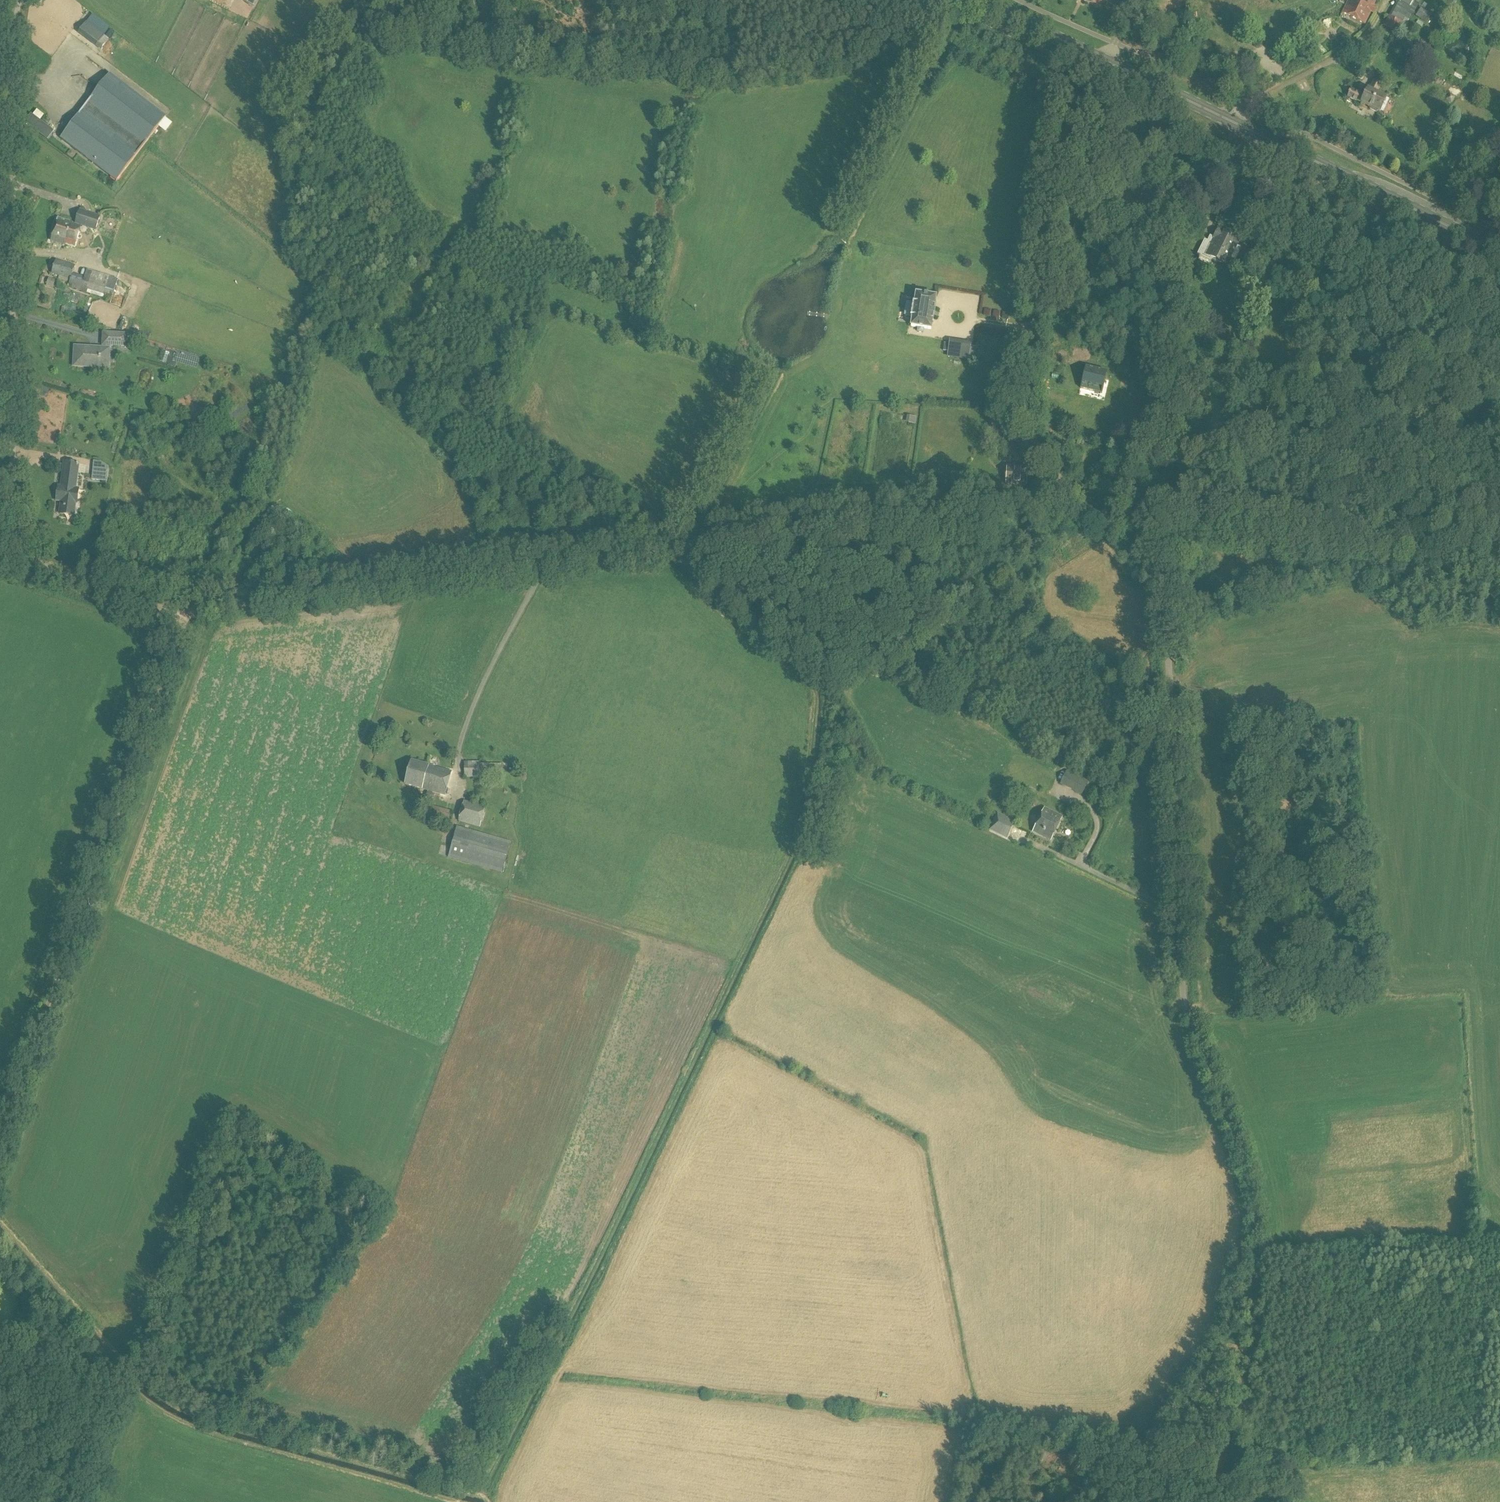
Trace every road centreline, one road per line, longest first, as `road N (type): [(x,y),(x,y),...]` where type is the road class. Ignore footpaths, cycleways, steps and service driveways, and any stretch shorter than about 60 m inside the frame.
road 1 (unclassified): [(1072,499),(183,613),(151,608),(7,555),(0,105)]
road 2 (unclassified): [(1217,1501),(1240,1426),(1257,1317),(1253,1216),(1185,1004),(1160,612),(1122,533),(1072,499)]
road 3 (track): [(183,613),(0,1115)]
road 4 (unclassified): [(1072,499),(1027,445),(1022,418),(1081,50)]
road 5 (primary): [(1499,253),(1081,50)]
road 6 (track): [(1233,123),(1243,99),(1342,59),(1361,43),(1384,0)]

